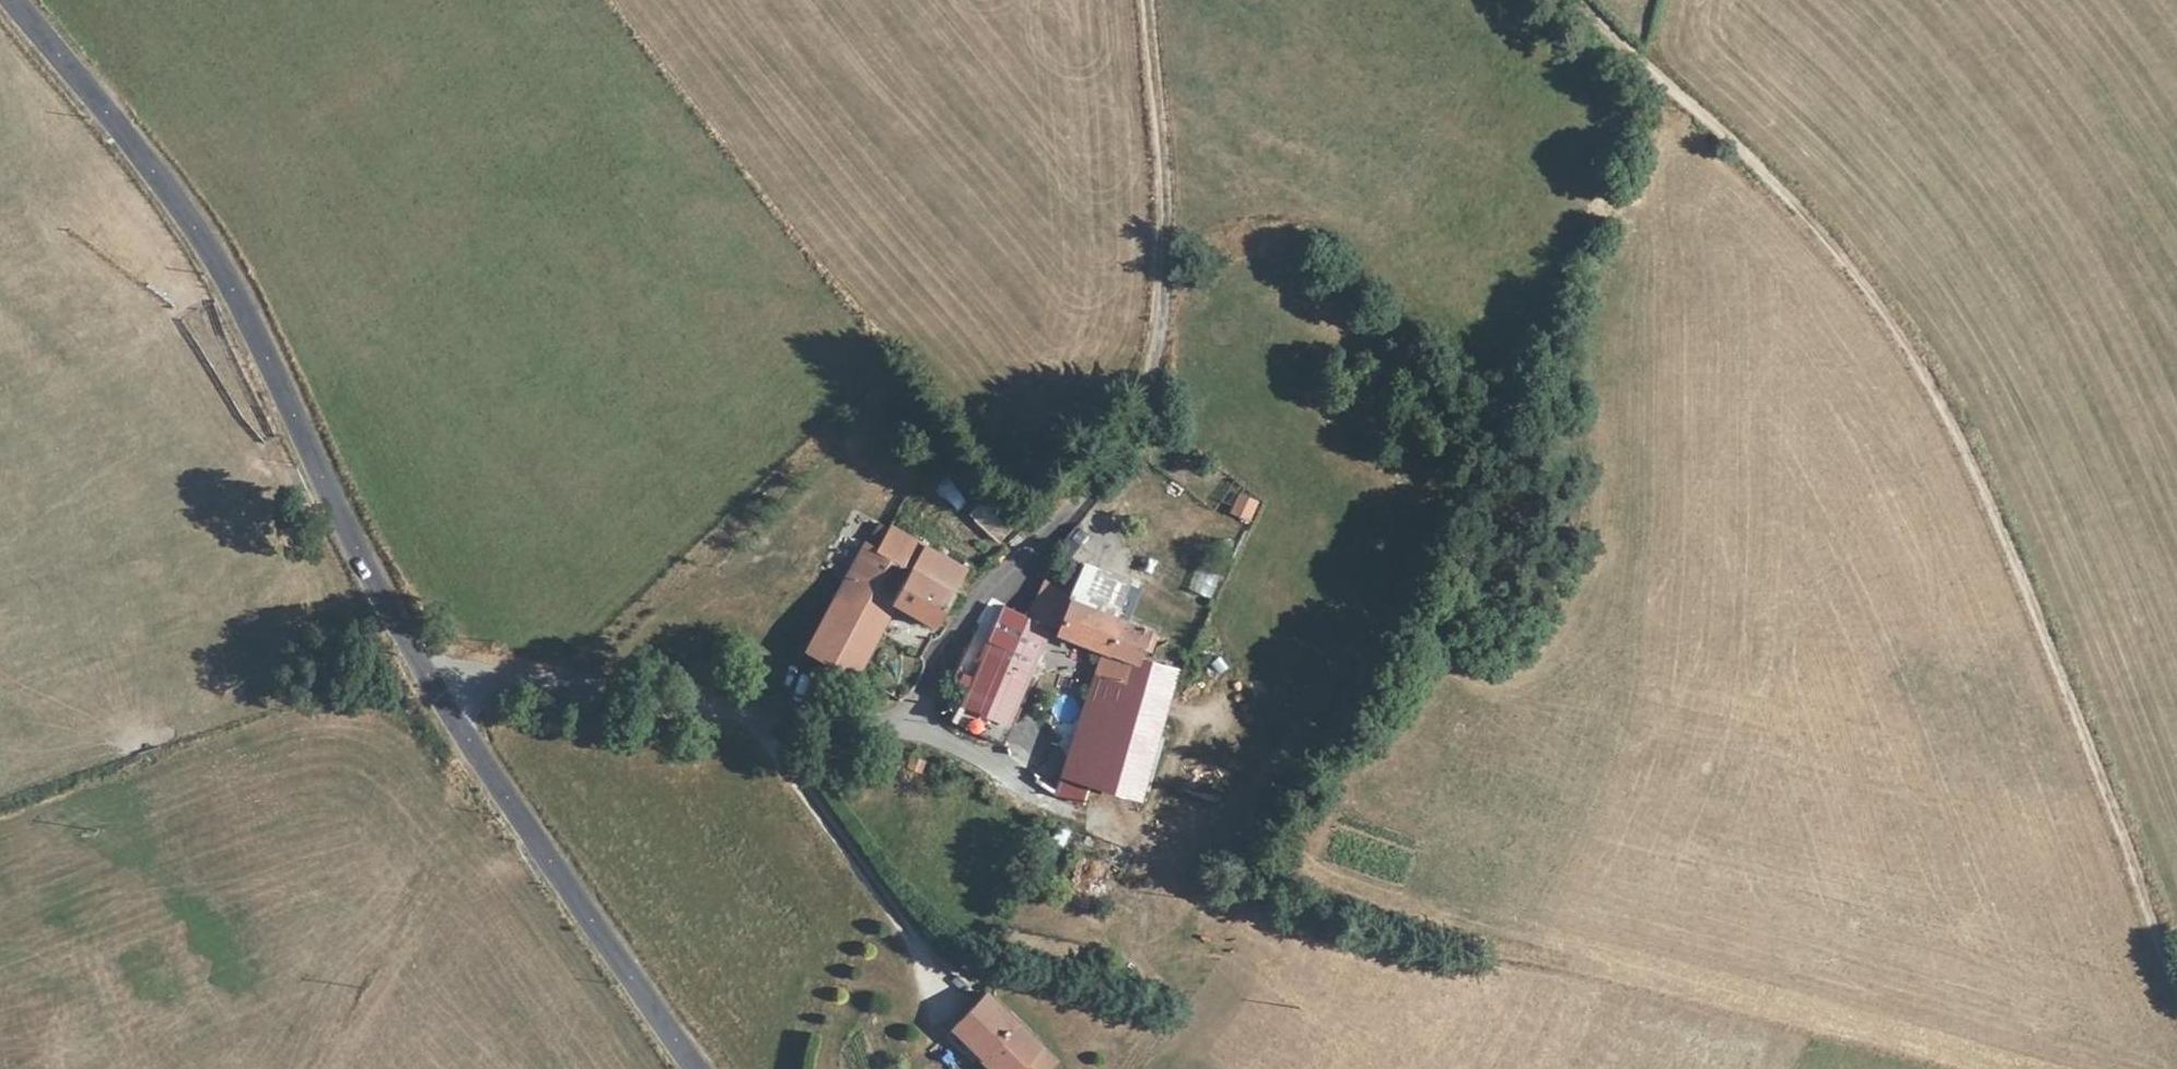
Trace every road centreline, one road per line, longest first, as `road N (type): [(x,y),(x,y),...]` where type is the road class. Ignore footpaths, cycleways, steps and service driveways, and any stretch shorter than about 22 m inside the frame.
road 1 (tertiary): [(18,0),(216,246),(431,677),(703,1068)]
road 2 (track): [(2176,989),(2020,569),(1939,394),(1824,233),(1579,0)]
road 3 (track): [(892,711),(1008,571),(1110,467),(1147,398),(1169,292),(1148,0)]

